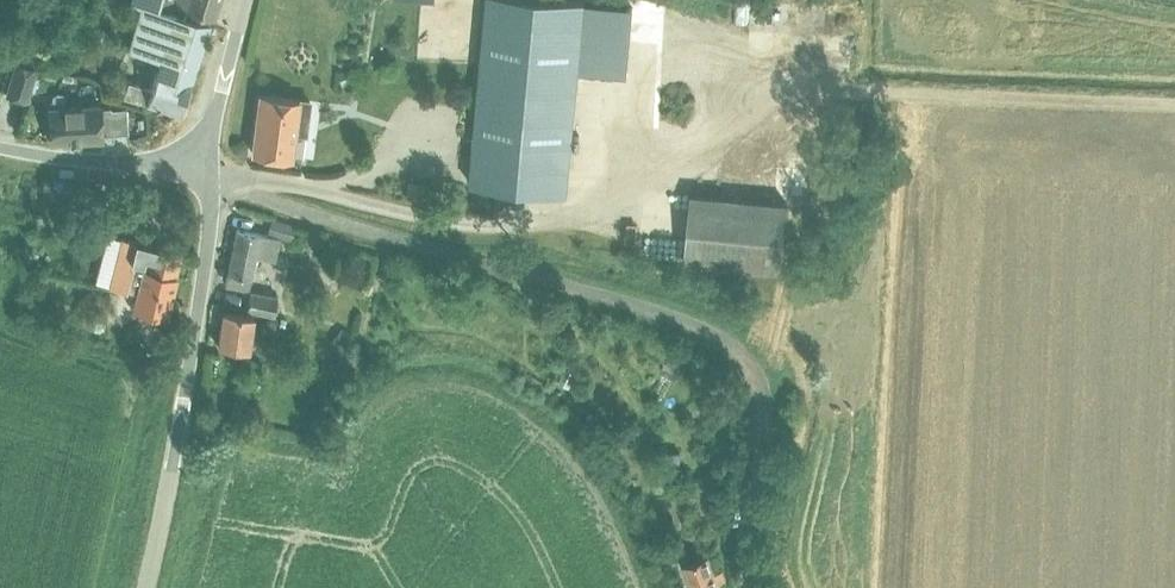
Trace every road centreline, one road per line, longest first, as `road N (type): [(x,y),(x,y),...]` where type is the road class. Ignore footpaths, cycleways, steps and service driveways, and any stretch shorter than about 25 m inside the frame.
road 1 (track): [(210,166),(266,199),(713,329),(751,360),(767,398),(750,552),(759,587)]
road 2 (residential): [(185,399),(210,237),(210,166)]
road 3 (unclassified): [(0,147),(210,166)]
road 4 (unclassified): [(146,587),(185,399)]
road 5 (residential): [(210,166),(215,110),(247,0)]

